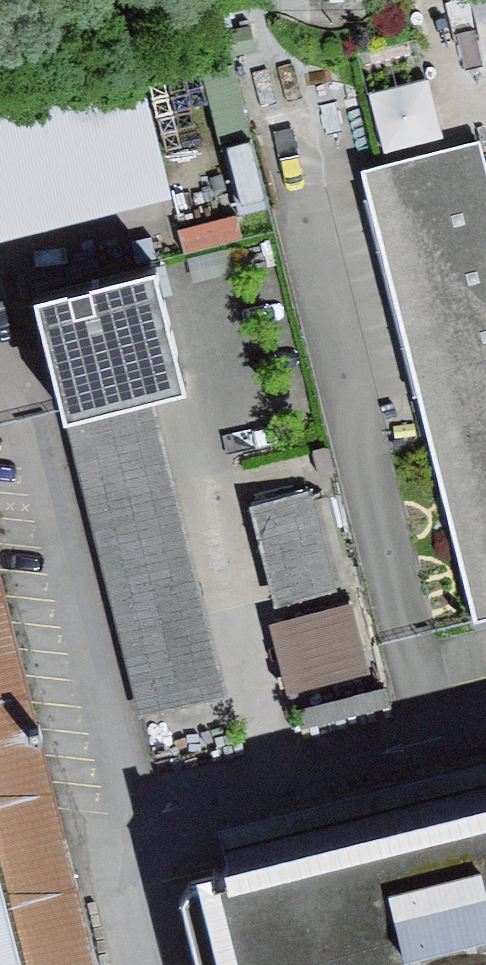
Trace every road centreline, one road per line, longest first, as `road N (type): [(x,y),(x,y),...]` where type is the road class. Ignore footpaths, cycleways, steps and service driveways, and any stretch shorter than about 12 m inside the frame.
road 1 (unclassified): [(111,839),(0,360)]
road 2 (residential): [(144,964),(111,839)]

